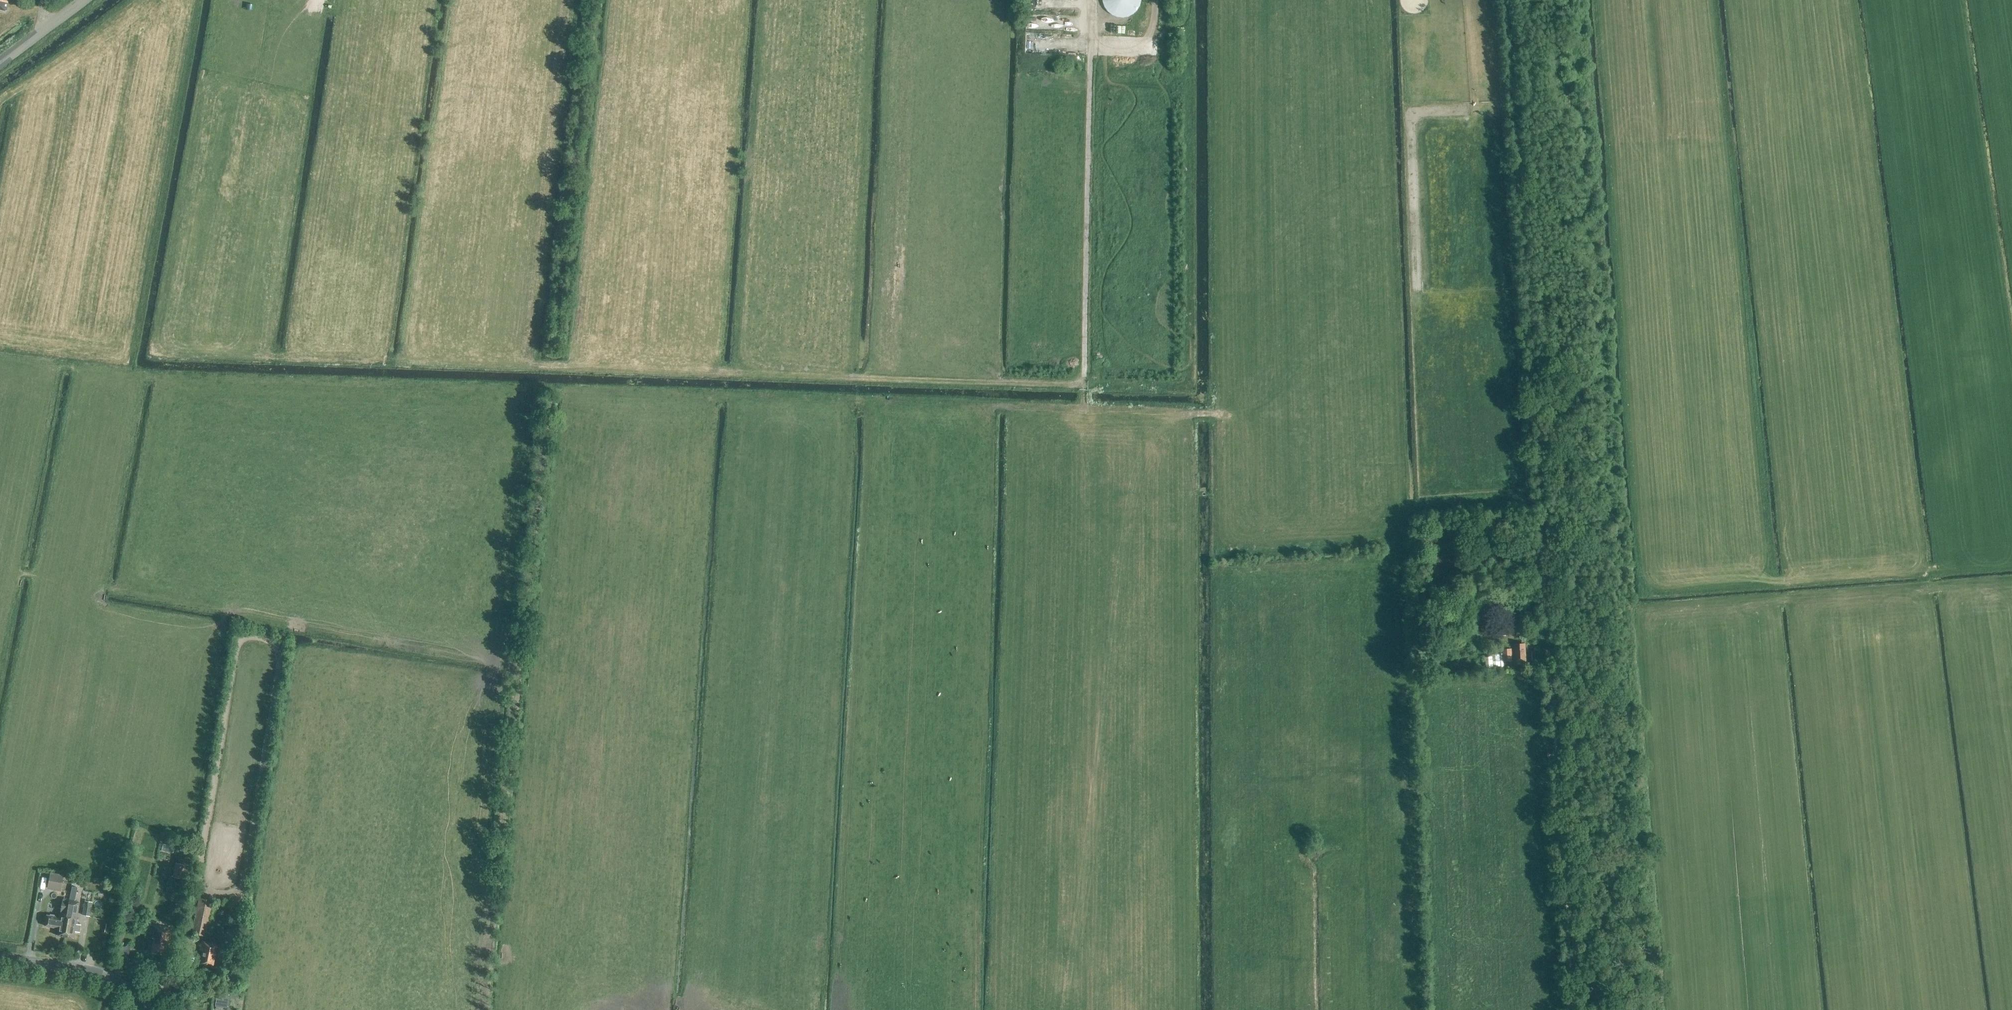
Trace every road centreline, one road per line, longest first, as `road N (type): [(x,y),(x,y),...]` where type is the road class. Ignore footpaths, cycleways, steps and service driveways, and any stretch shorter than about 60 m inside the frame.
road 1 (track): [(1512,0),(1577,1009)]
road 2 (tertiary): [(147,1009),(98,973),(0,958)]

